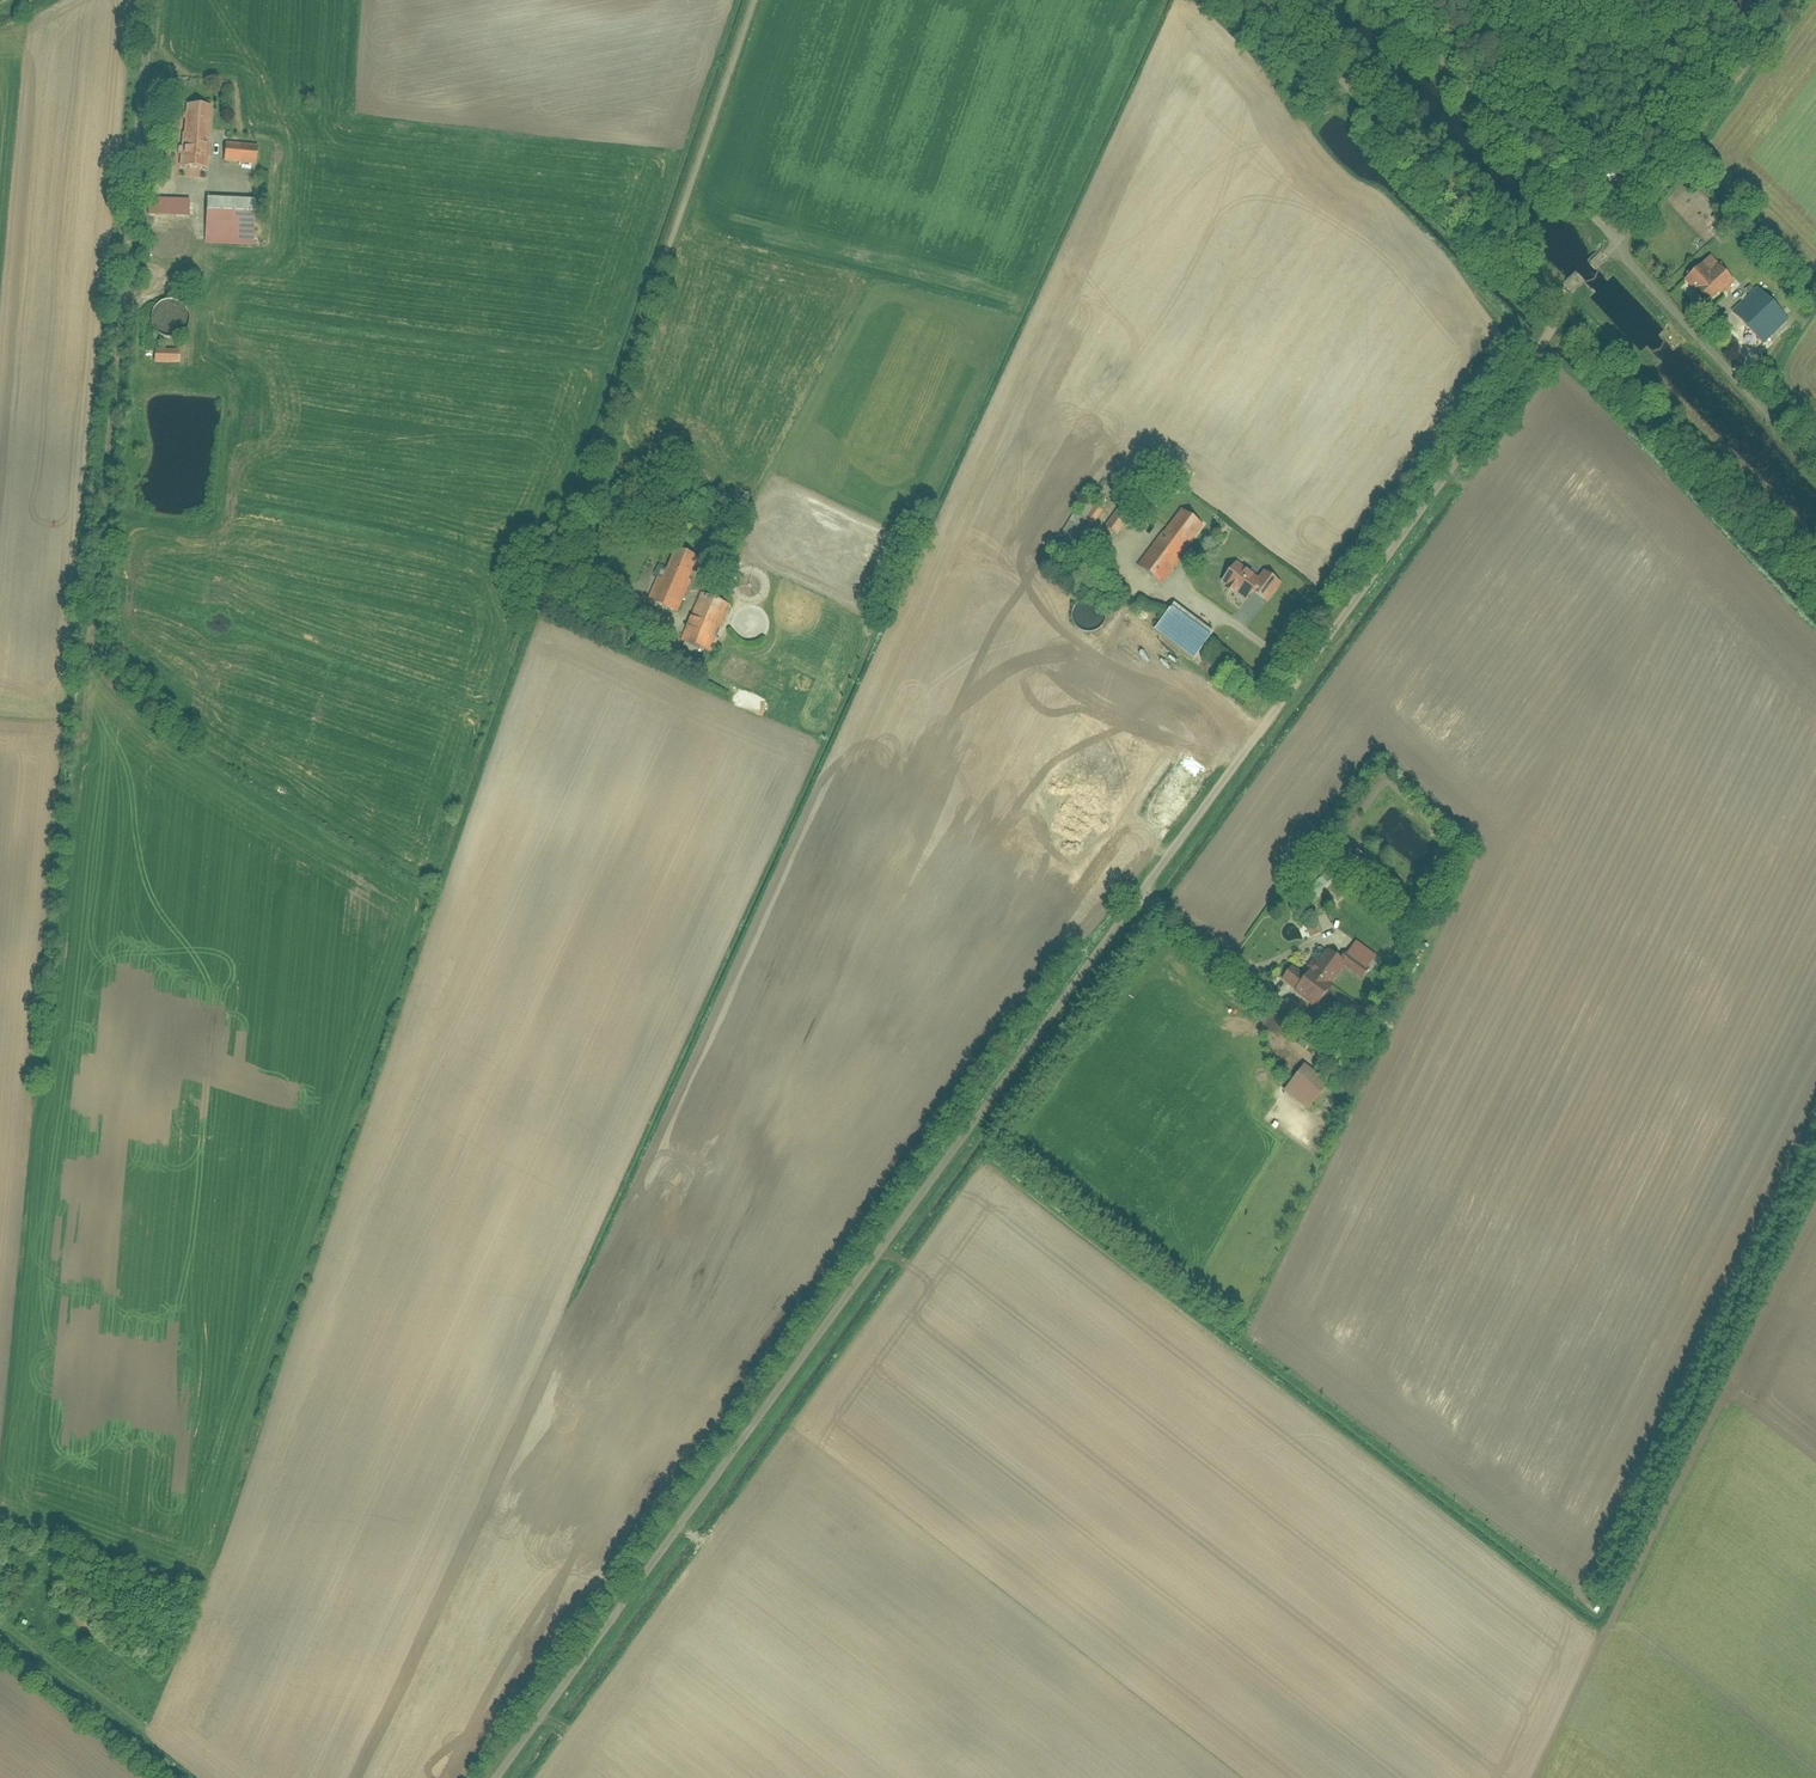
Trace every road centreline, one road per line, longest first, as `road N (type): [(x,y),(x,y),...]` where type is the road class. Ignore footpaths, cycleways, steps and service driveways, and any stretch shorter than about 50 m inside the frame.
road 1 (unclassified): [(1553,317),(497,1777)]
road 2 (unclassified): [(1553,317),(1257,0)]
road 3 (unclassified): [(1383,0),(1614,244)]
road 4 (unclassified): [(1614,244),(1815,466)]
road 5 (unclassified): [(1785,0),(1614,244)]
road 6 (unclassified): [(128,228),(150,0)]

